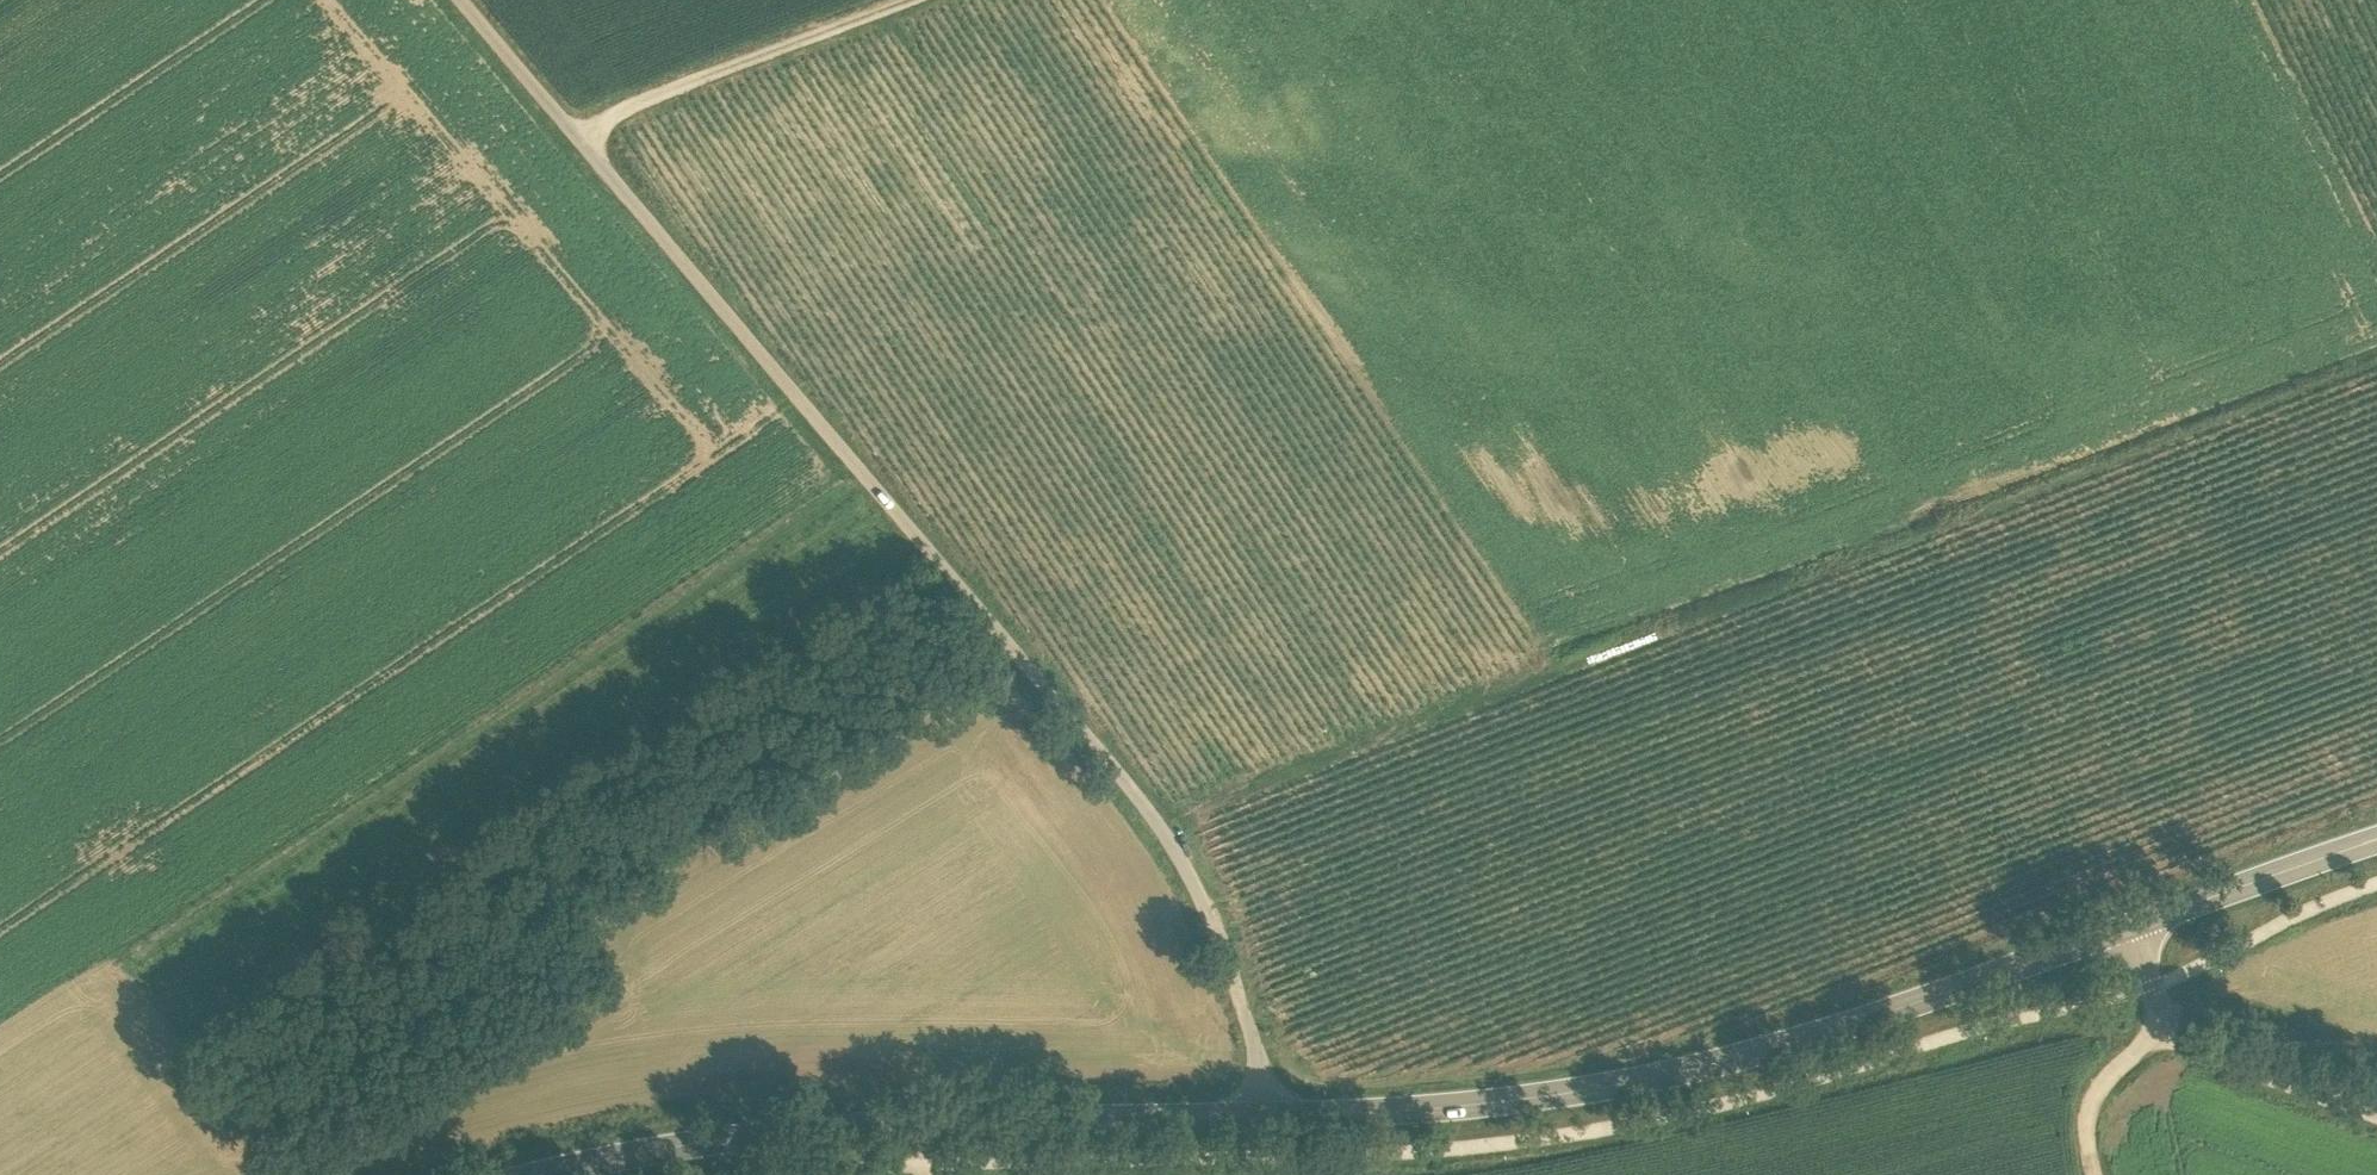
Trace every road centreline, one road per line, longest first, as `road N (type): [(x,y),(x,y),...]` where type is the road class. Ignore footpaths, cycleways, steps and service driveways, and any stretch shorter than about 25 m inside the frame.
road 1 (unclassified): [(1262,1116),(1257,1050),(1212,921),(1171,848),(462,0)]
road 2 (secondary): [(1262,1116),(1483,1101),(1700,1068),(1918,1004),(2134,924)]
road 3 (secondary): [(548,1174),(880,1122),(1262,1116)]
road 4 (track): [(578,138),(620,115),(925,0)]
road 5 (tertiary): [(2376,1103),(2181,1032),(2168,1018),(2134,924)]
road 6 (secondary): [(2134,924),(2376,842)]
road 7 (track): [(2095,1174),(2089,1105),(2103,1073),(2168,1018)]

